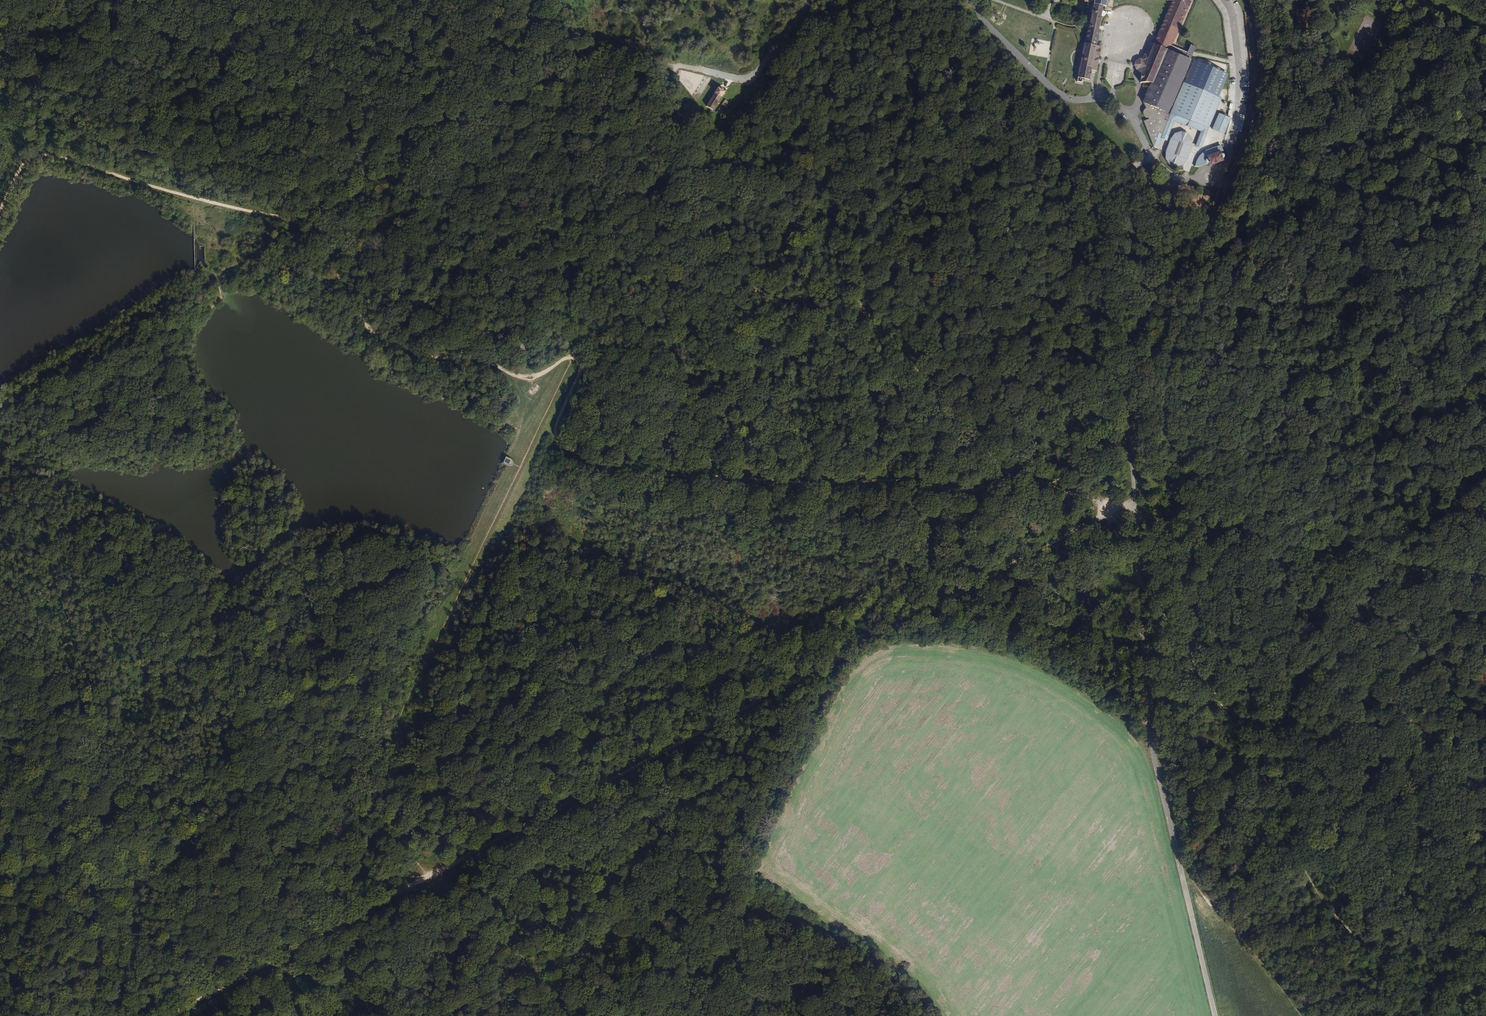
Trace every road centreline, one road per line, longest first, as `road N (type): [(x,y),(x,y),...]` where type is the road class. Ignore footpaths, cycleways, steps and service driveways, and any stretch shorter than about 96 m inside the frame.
road 1 (track): [(306,224),(380,341),(528,377),(573,358),(579,369),(554,437),(609,471),(760,484),(892,477),(951,491),(1015,475),(1138,521)]
road 2 (track): [(1015,475),(929,390),(754,174),(663,94),(543,93),(396,76),(312,36)]
road 3 (track): [(578,1015),(195,650),(0,481)]
road 4 (track): [(170,1015),(846,650)]
road 5 (unclassified): [(1138,521),(1149,733),(1218,1015)]
road 6 (track): [(704,71),(606,42),(543,93),(348,201)]
road 7 (track): [(1138,521),(1211,546),(1485,585)]
road 8 (track): [(0,208),(25,161),(41,154),(306,224)]
road 9 (track): [(1485,796),(1435,746),(1398,689),(1358,562)]
road 10 (track): [(1138,521),(1096,519),(922,610)]
road 11 (unclassified): [(1225,0),(1239,65),(1237,106),(1229,164),(1209,176),(1228,196)]
road 12 (unclassified): [(1250,0),(1262,72),(1258,133),(1228,196)]
road 13 (track): [(312,220),(315,211),(299,182),(313,101),(312,36)]
road 14 (unclassified): [(811,0),(749,81),(704,71)]

